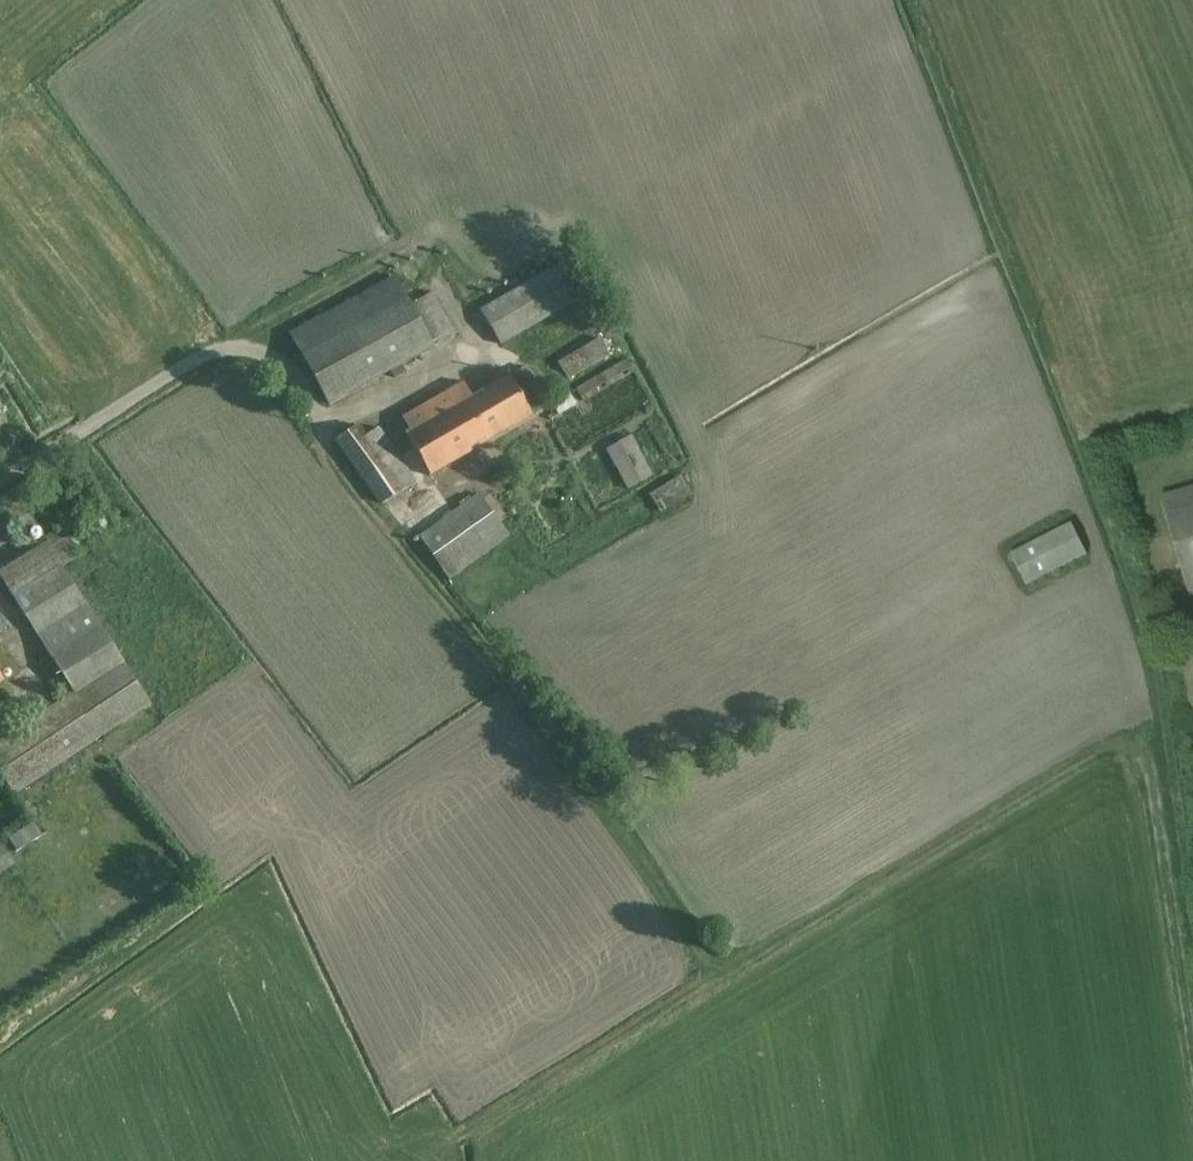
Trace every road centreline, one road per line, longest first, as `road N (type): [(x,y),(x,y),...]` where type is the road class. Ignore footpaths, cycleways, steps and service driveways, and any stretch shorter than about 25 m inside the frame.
road 1 (track): [(324,439),(727,969),(1092,749),(1119,743),(1142,754),(1192,1051)]
road 2 (unclassified): [(0,480),(198,358),(229,350),(262,353),(288,369),(324,439)]
road 3 (track): [(471,1131),(727,969)]

